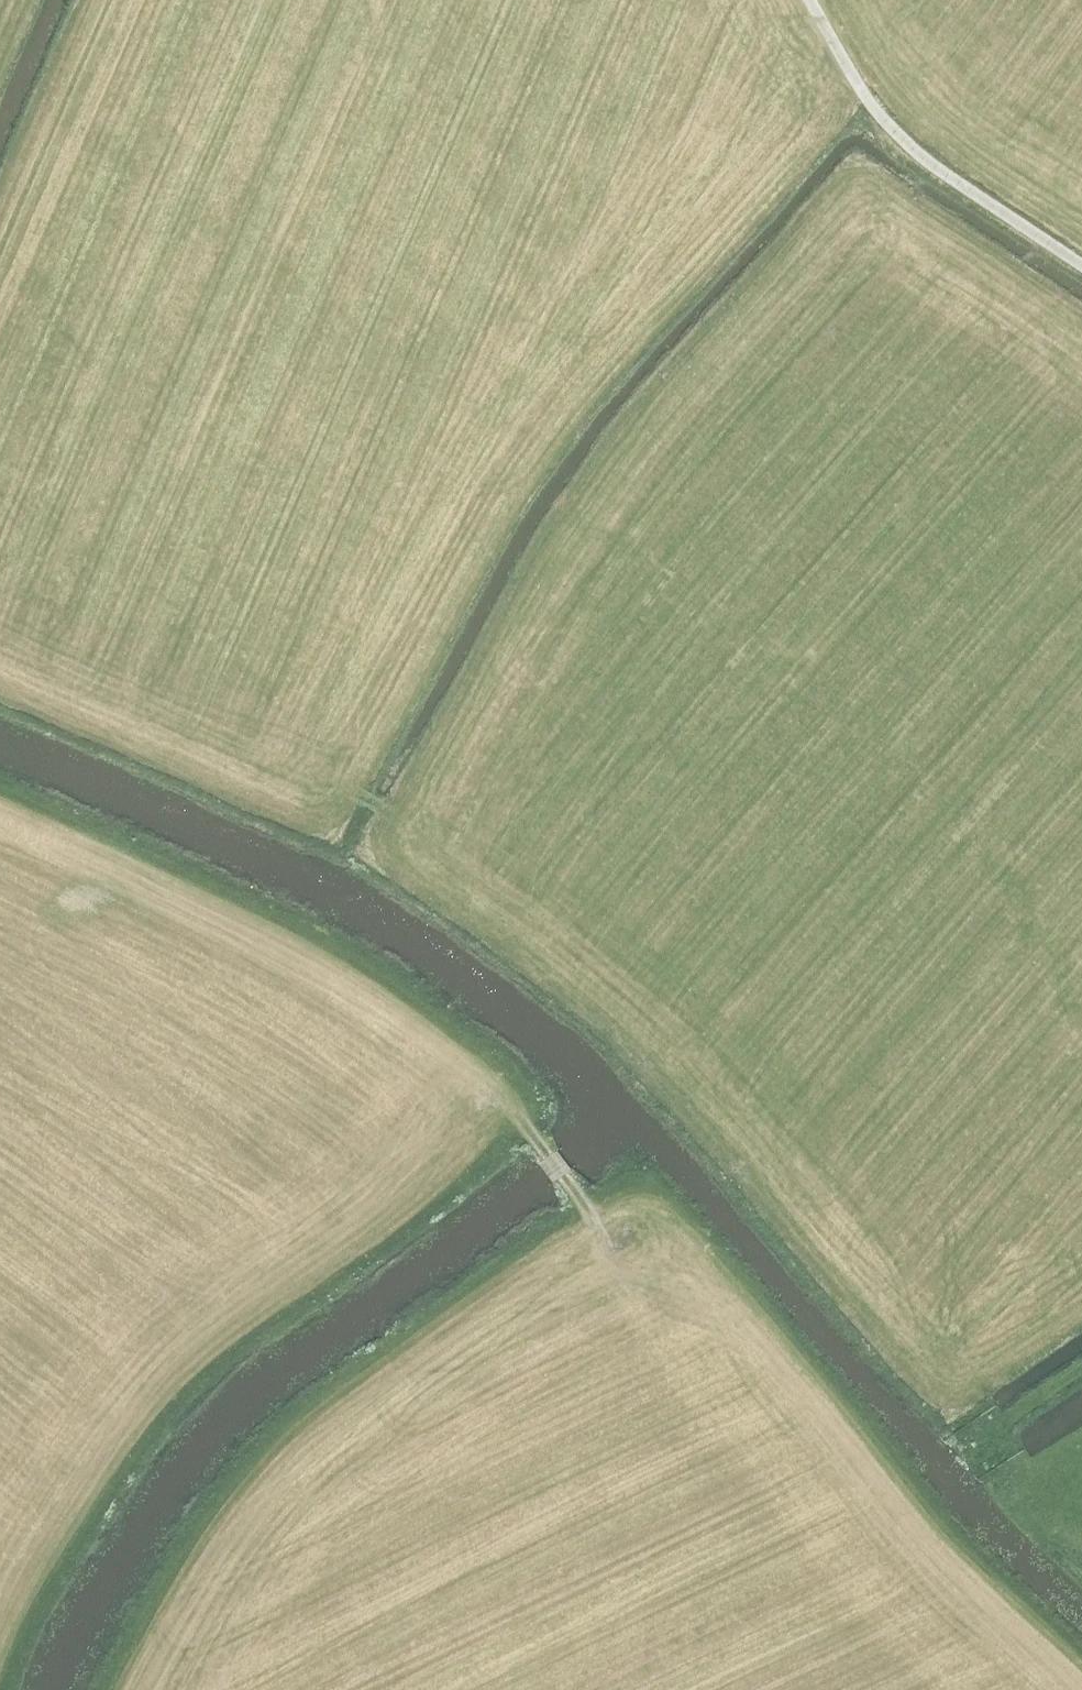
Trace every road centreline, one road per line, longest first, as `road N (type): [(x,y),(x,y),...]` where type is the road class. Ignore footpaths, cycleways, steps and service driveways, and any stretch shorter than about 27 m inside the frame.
road 1 (track): [(810,0),(877,112),(904,142),(1081,265)]
road 2 (track): [(500,1093),(594,1218)]

